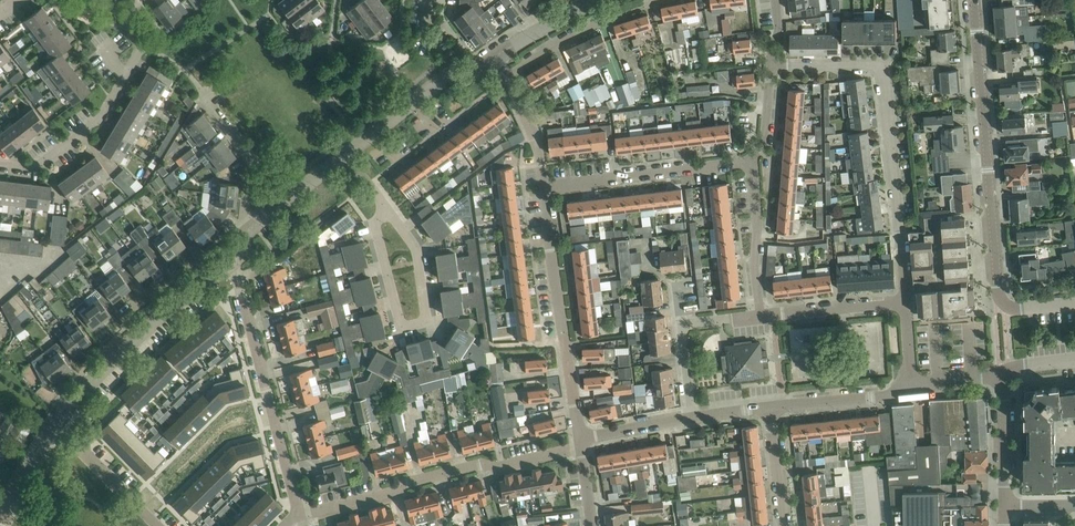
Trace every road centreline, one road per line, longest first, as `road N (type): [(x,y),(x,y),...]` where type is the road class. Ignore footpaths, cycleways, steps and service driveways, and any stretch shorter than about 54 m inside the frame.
road 1 (residential): [(905,301),(884,65),(771,64)]
road 2 (residential): [(1007,306),(998,289),(975,0)]
road 3 (residential): [(300,516),(582,447)]
road 4 (residential): [(300,516),(234,260)]
road 5 (residential): [(109,0),(139,42),(105,111),(39,165),(0,168)]
road 6 (residential): [(5,509),(71,403),(142,335)]
road 7 (residential): [(545,187),(751,162)]
road 8 (residential): [(580,435),(550,250)]
road 9 (residential): [(345,155),(448,76),(469,75),(494,58)]
road 10 (residential): [(691,418),(684,325),(760,316)]
road 11 (residential): [(760,316),(751,162)]
road 12 (residential): [(245,232),(251,166),(202,98)]
road 13 (residential): [(769,407),(891,395),(912,385)]
road 14 (residential): [(421,323),(400,320),(376,226),(389,210)]
road 15 (residential): [(142,335),(128,311),(191,259),(214,275)]
road 16 (residential): [(1004,505),(1004,370)]
road 17 (residential): [(619,15),(505,77)]
road 18 (residential): [(245,232),(345,155)]
road 19 (residential): [(421,323),(418,256),(389,210)]
road 20 (residential): [(783,525),(769,407)]

